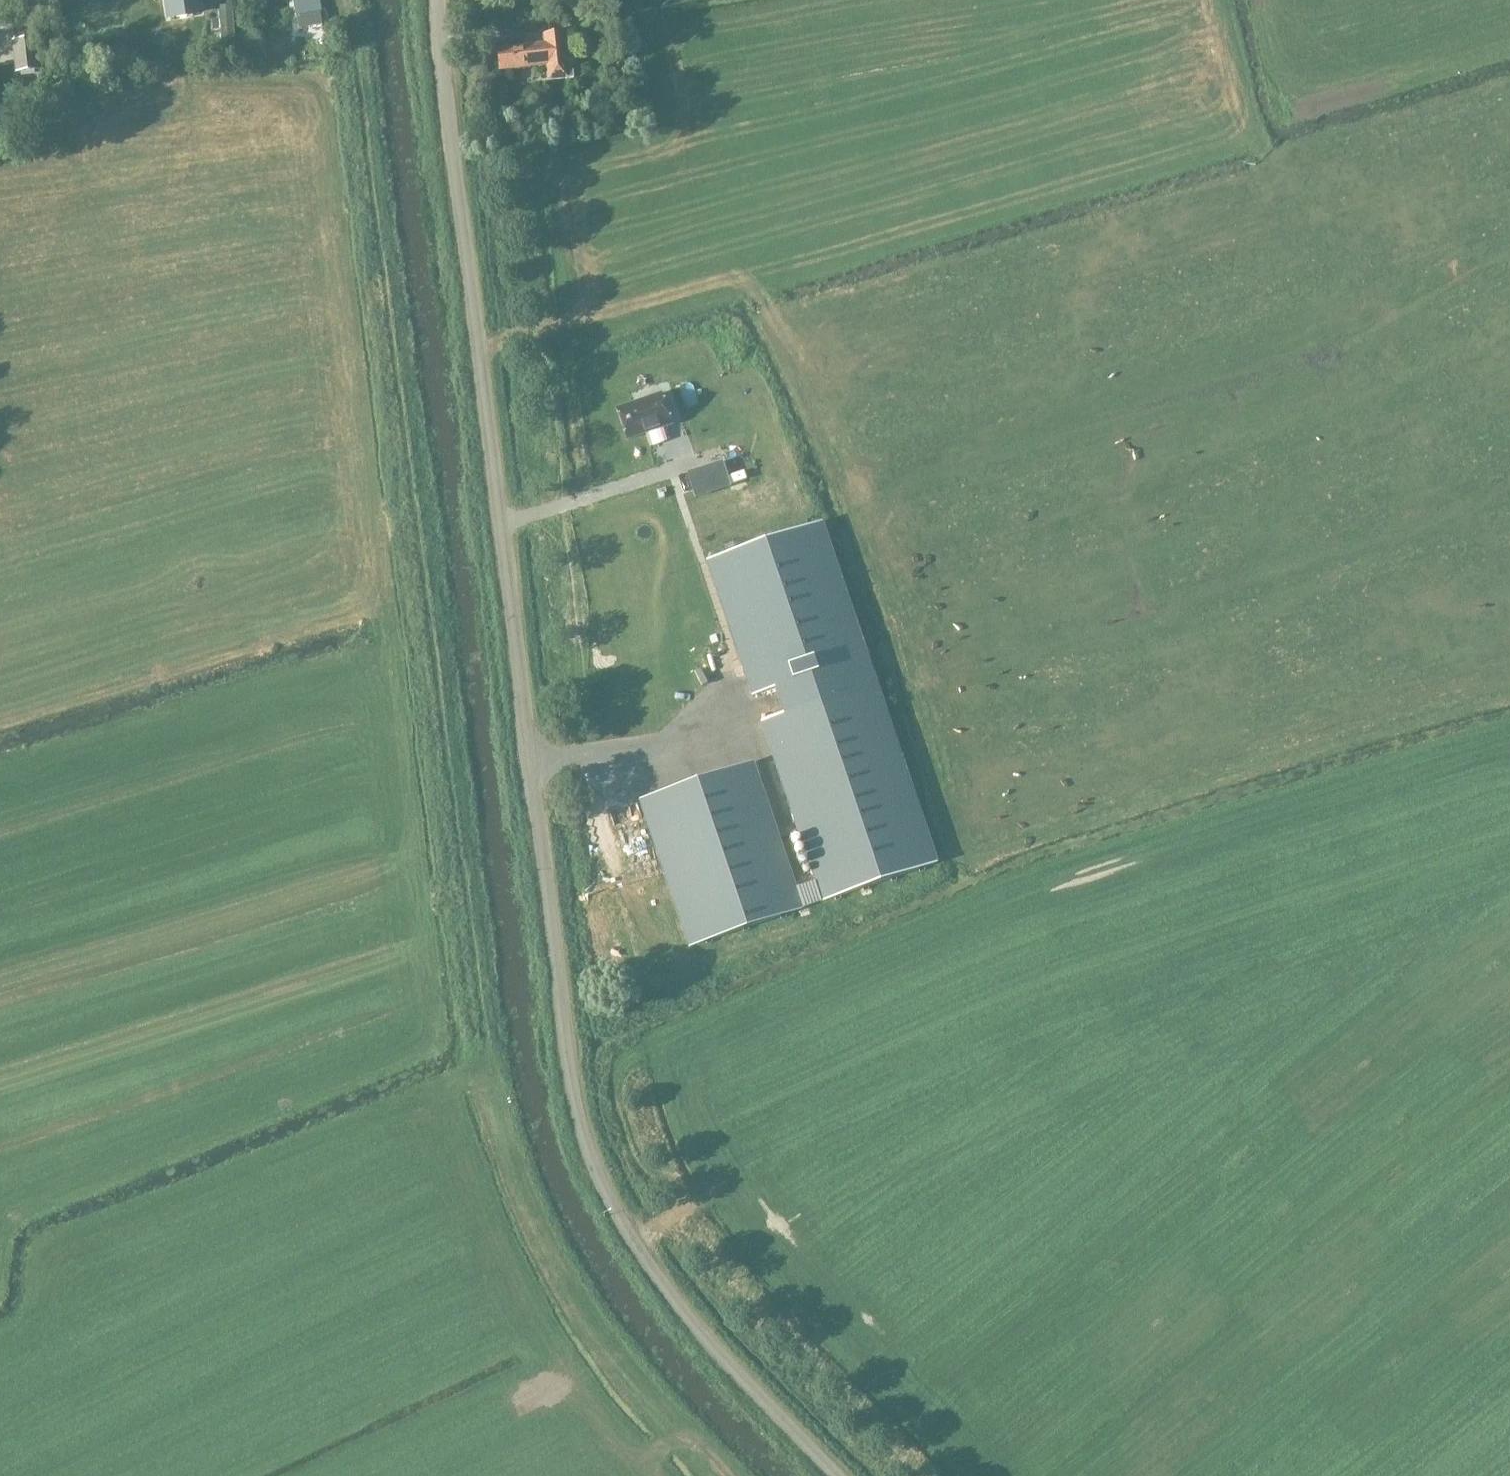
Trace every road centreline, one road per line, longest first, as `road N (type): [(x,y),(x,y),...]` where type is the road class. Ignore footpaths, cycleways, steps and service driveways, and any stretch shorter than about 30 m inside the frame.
road 1 (unclassified): [(837,1475),(664,1285),(613,1205),(579,1116),(437,0)]
road 2 (track): [(724,1475),(652,1401),(580,1307),(545,1246),(485,1075),(350,13)]

